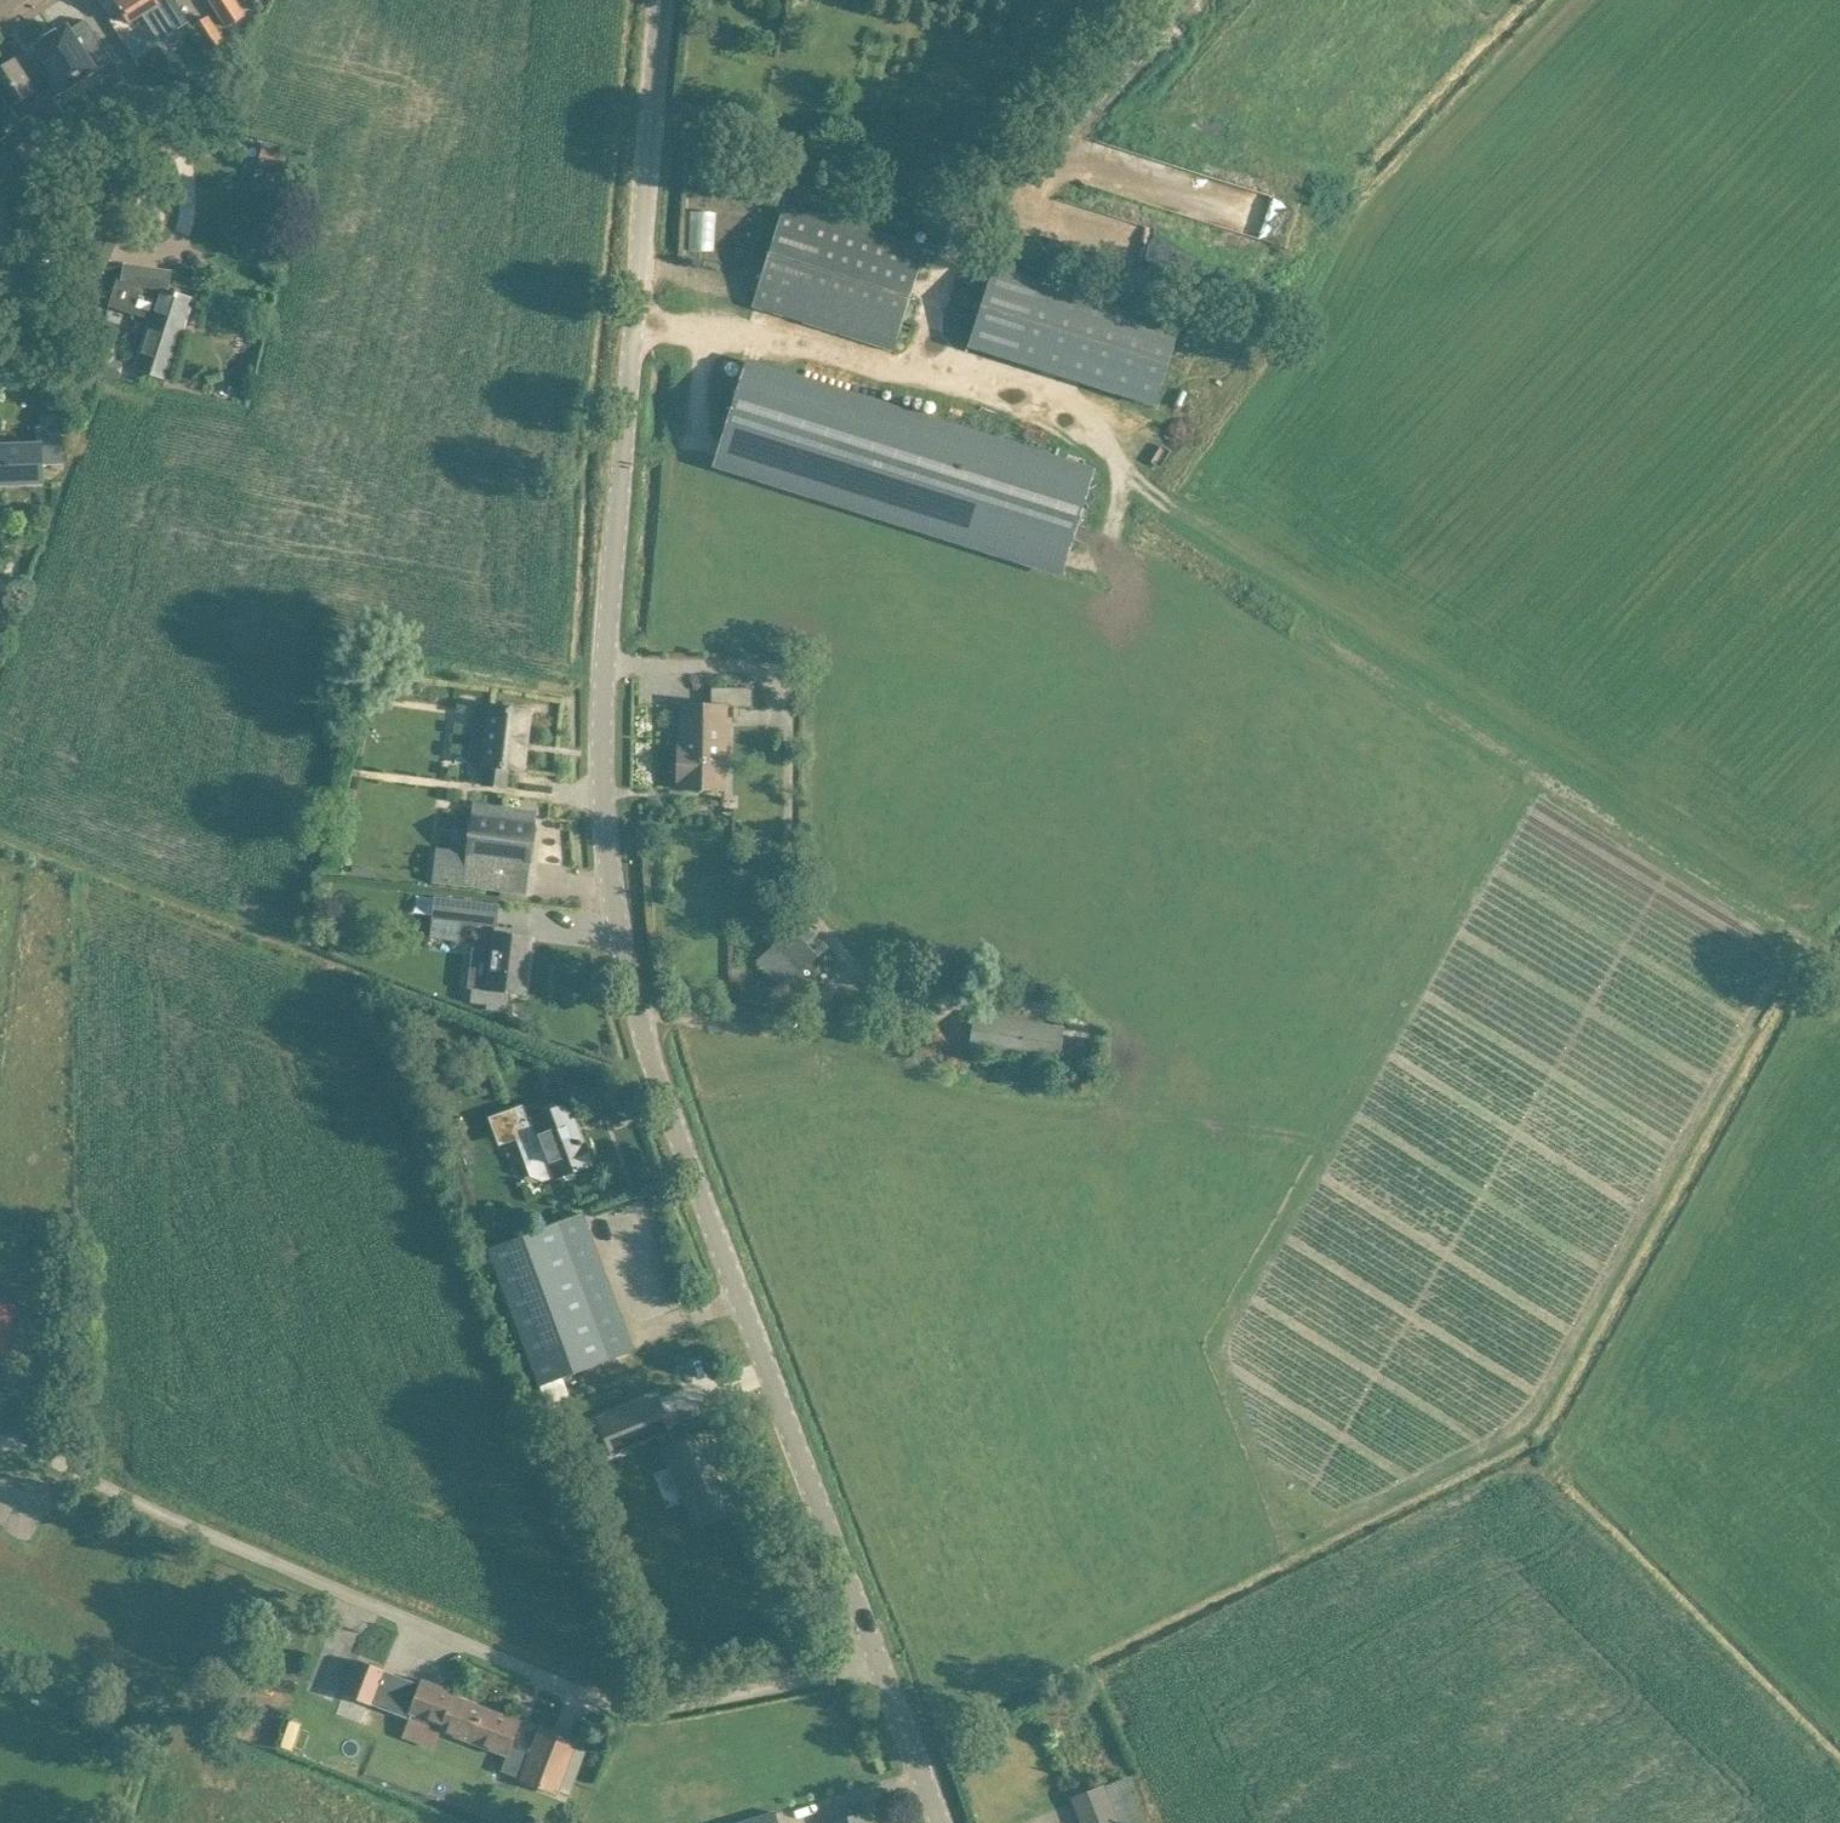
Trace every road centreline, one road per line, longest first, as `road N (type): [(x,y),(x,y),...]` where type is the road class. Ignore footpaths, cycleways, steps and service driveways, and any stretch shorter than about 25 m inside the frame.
road 1 (unclassified): [(878,1674),(651,1021),(610,826),(598,653),(664,0)]
road 2 (unclassified): [(878,1674),(666,1712),(624,1713),(572,1696),(74,1472),(42,1452),(28,1421),(41,1375)]
road 3 (unclassified): [(941,1822),(878,1674)]
road 4 (track): [(0,1267),(22,1279),(45,1322),(41,1375)]

